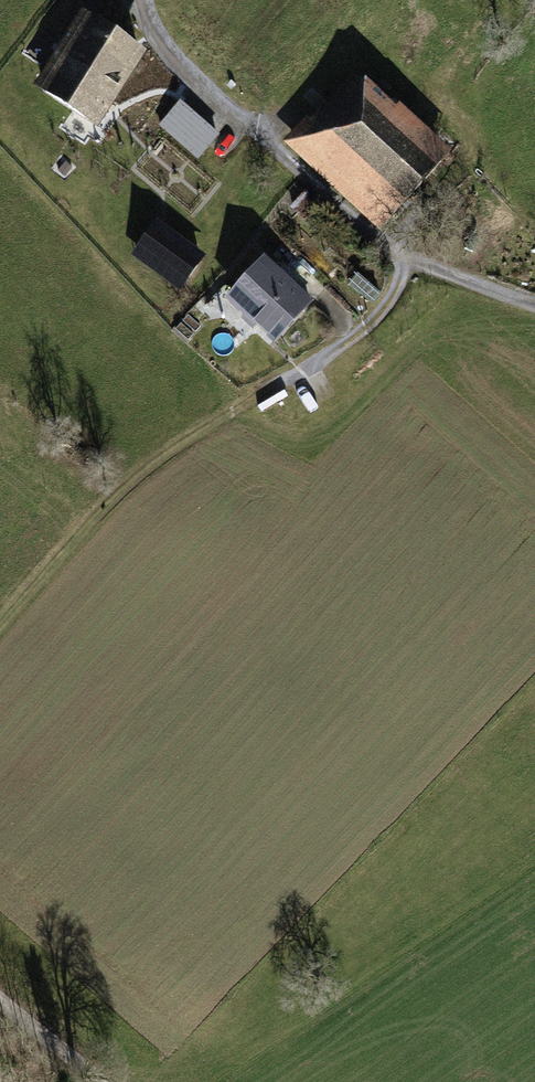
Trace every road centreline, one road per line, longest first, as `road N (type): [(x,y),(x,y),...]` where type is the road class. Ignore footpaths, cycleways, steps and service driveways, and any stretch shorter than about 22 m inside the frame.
road 1 (track): [(430,264),(361,332),(130,488),(0,631)]
road 2 (track): [(534,314),(458,286),(299,163),(172,58),(139,0)]
road 3 (unclassified): [(0,999),(101,1081)]

